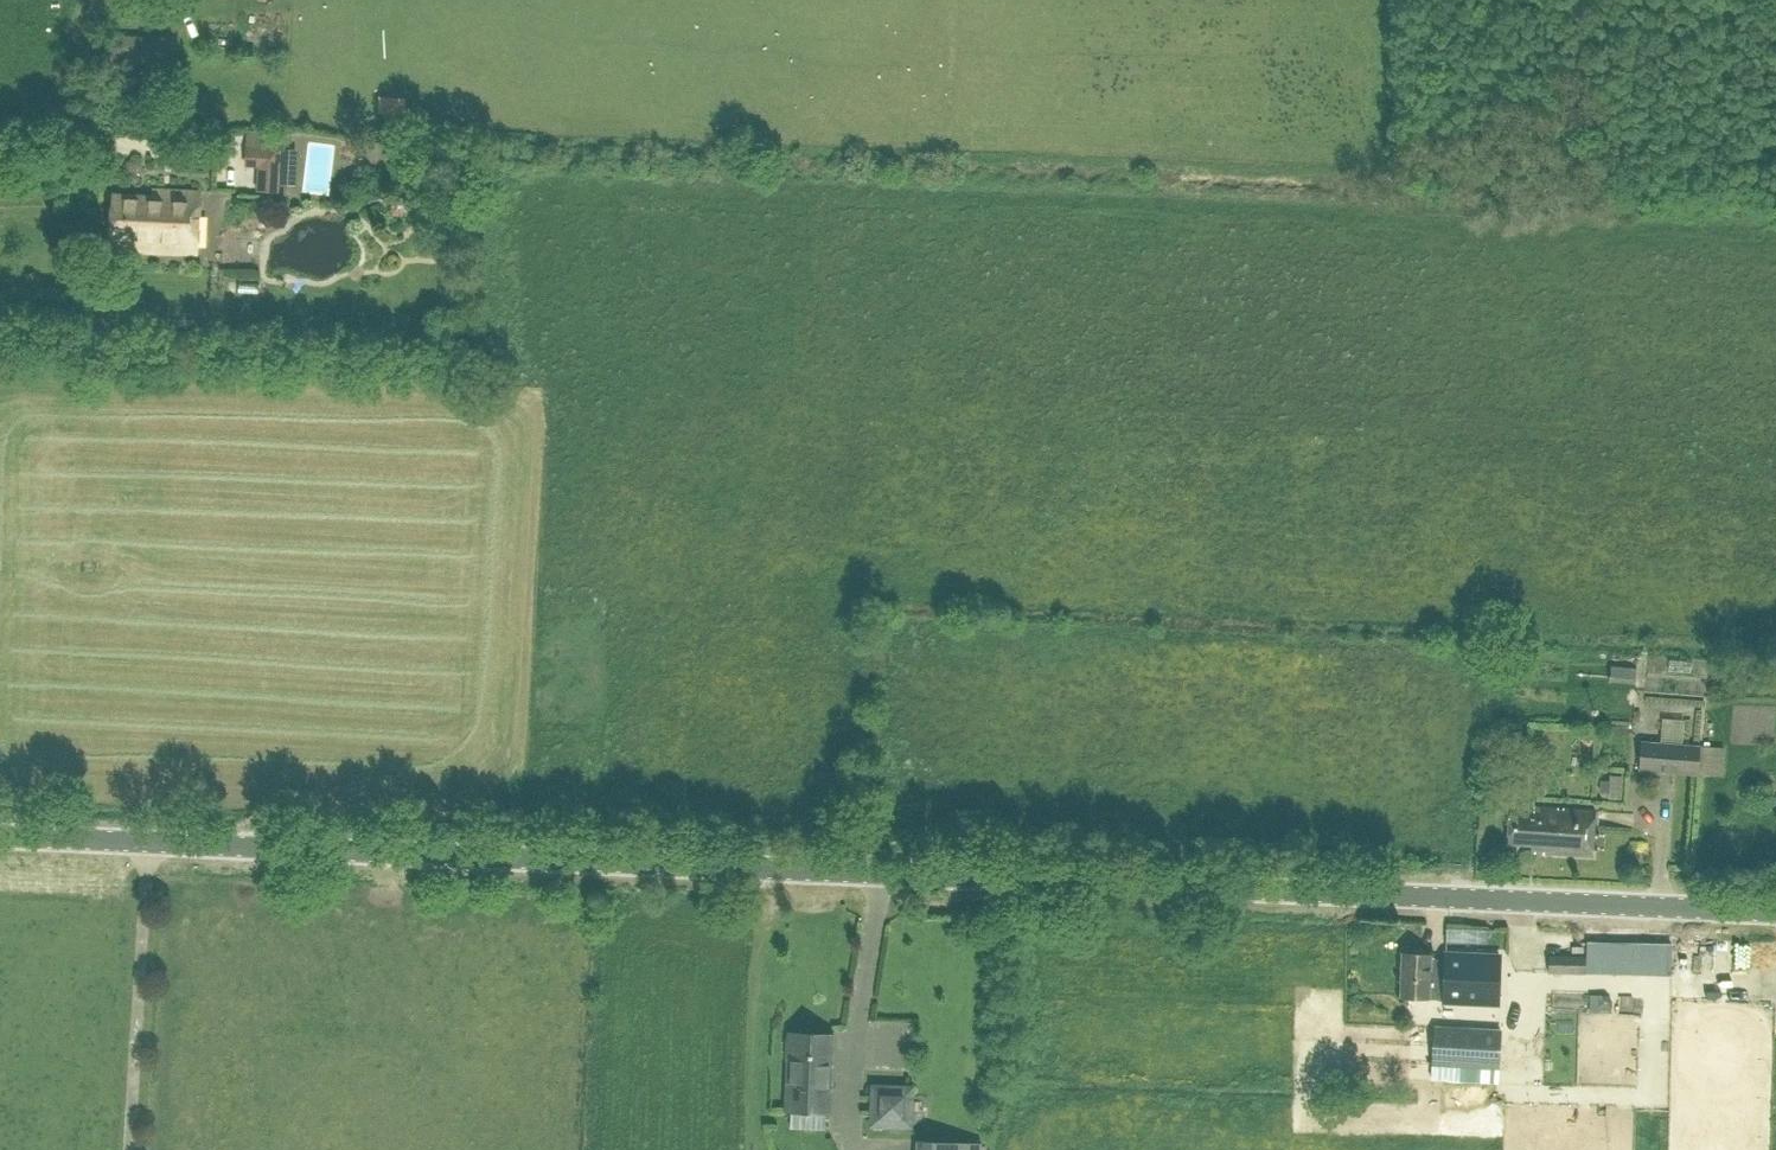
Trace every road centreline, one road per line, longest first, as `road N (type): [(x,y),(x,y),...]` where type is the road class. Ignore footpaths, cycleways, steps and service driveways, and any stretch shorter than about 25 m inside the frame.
road 1 (tertiary): [(1775,910),(0,840)]
road 2 (track): [(43,113),(112,137),(239,144)]
road 3 (track): [(0,112),(43,113),(75,97),(96,0)]

